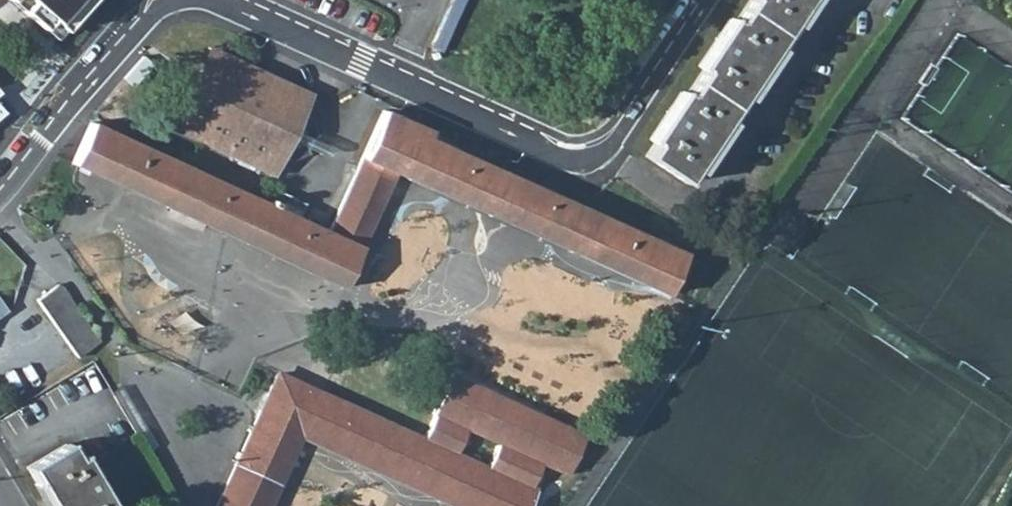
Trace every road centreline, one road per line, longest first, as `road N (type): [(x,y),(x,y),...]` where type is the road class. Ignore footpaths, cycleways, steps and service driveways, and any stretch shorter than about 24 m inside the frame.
road 1 (residential): [(229,0),(583,152),(599,143),(697,0)]
road 2 (residential): [(0,179),(157,0)]

